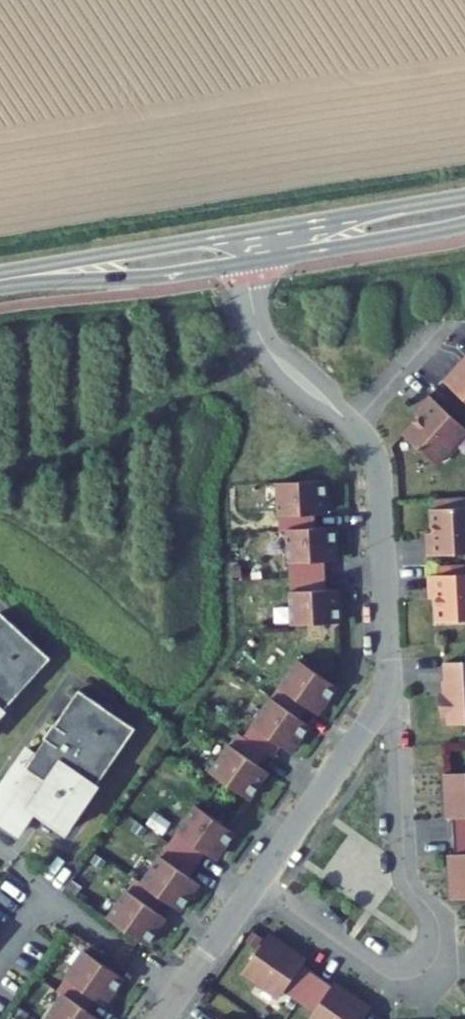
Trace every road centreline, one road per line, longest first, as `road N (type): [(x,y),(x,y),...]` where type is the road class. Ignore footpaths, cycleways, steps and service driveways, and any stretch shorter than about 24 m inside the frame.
road 1 (residential): [(254,888),(395,981),(421,980),(440,963),(437,921),(407,881),(391,690)]
road 2 (residential): [(244,264),(264,342),(376,456),(391,690)]
road 3 (tertiary): [(0,280),(138,278),(244,264)]
road 4 (tertiary): [(239,232),(0,279)]
road 5 (residential): [(391,690),(254,888)]
road 6 (tertiary): [(464,195),(239,232)]
road 7 (tertiary): [(244,264),(464,225)]
road 8 (residential): [(254,888),(162,1018)]

